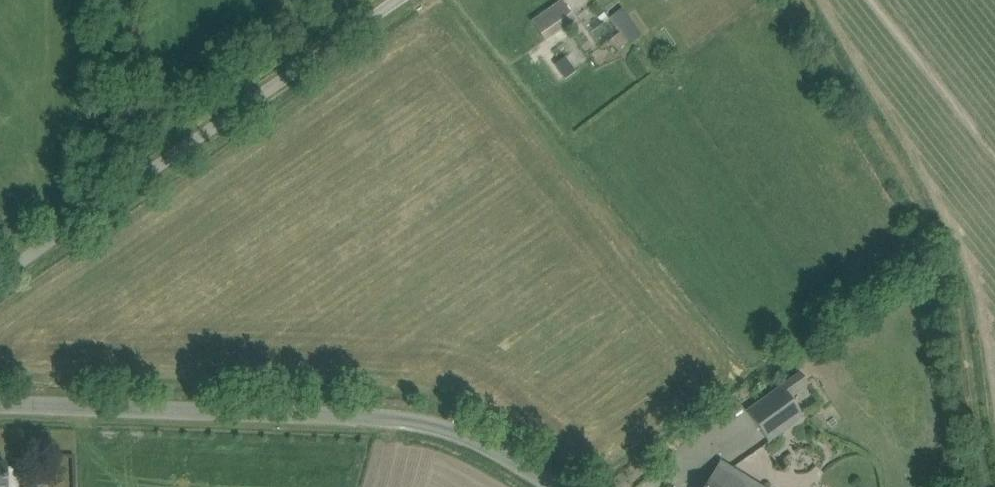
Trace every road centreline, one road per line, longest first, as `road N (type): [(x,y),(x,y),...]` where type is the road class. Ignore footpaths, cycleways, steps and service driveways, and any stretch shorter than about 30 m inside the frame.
road 1 (unclassified): [(553,486),(421,424),(0,408)]
road 2 (track): [(796,0),(925,228),(961,486)]
road 3 (unclassified): [(0,290),(405,0)]

